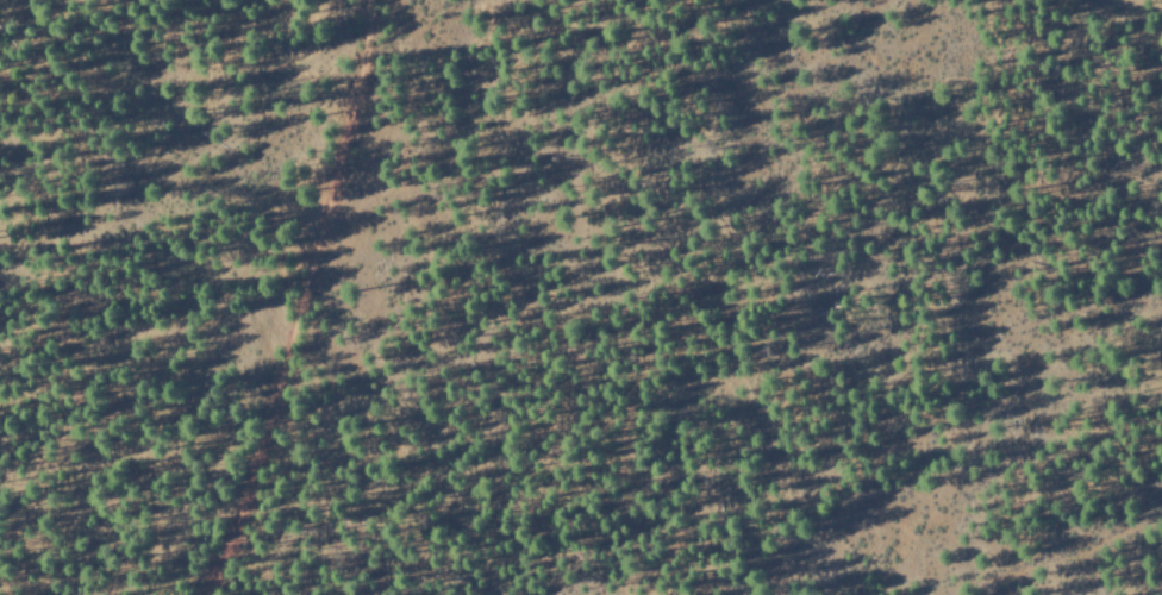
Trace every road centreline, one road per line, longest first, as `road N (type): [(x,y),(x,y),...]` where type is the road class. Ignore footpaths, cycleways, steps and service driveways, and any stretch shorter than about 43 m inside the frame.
road 1 (track): [(207,594),(250,512),(360,0)]

